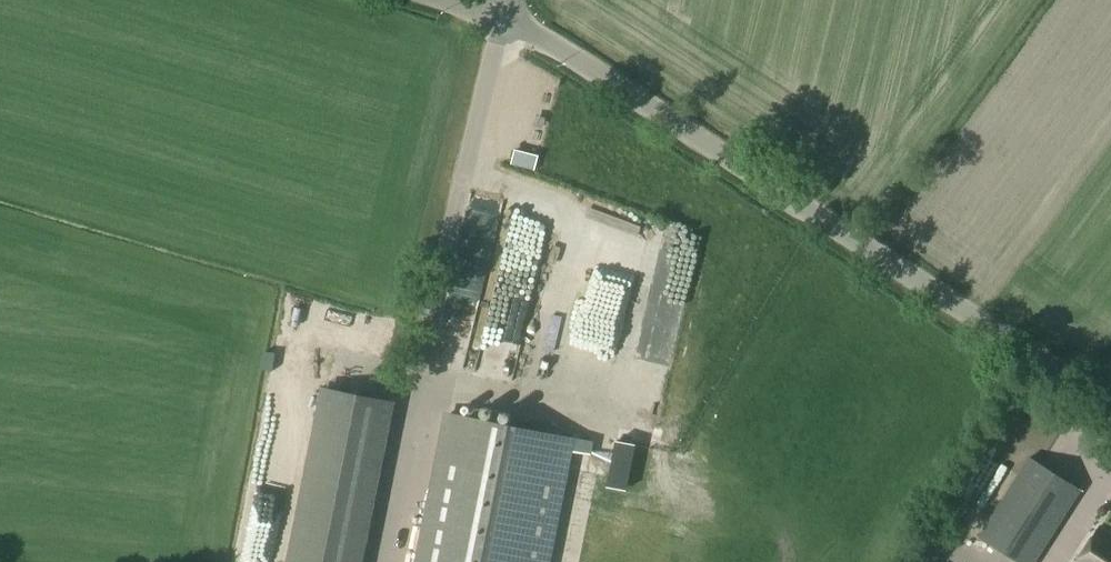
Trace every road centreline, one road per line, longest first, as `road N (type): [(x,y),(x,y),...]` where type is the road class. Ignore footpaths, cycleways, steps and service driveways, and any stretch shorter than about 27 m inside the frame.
road 1 (unclassified): [(1110,408),(501,19)]
road 2 (track): [(381,561),(501,19)]

